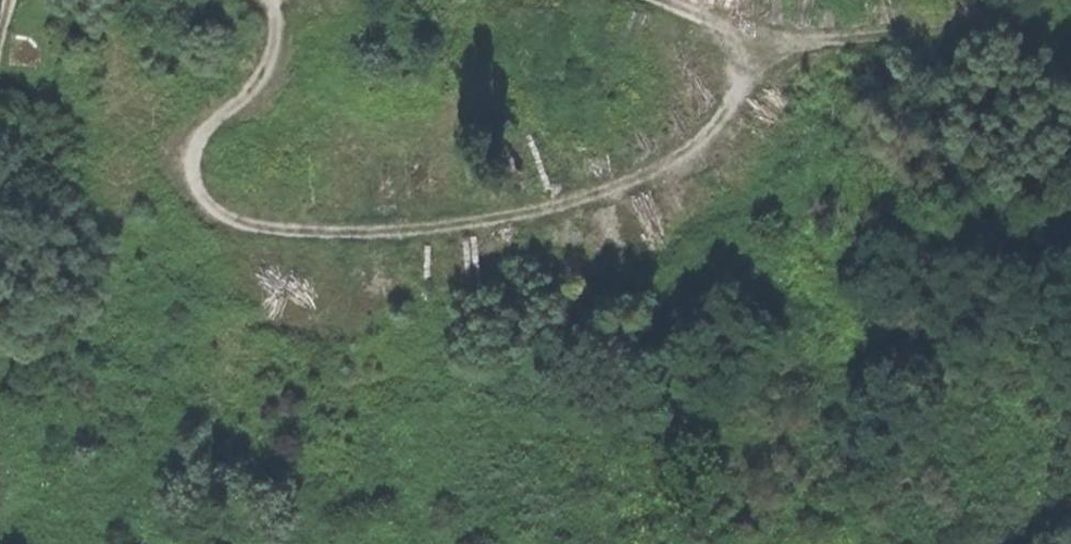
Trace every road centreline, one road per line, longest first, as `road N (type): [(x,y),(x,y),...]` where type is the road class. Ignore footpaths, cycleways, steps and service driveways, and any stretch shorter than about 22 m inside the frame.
road 1 (track): [(274,0),(278,44),(263,87),(198,134),(191,170),(208,202),(242,221),(355,233),(456,229),(641,183),(705,142),(777,35)]
road 2 (track): [(1070,41),(991,32),(777,35),(676,0)]

